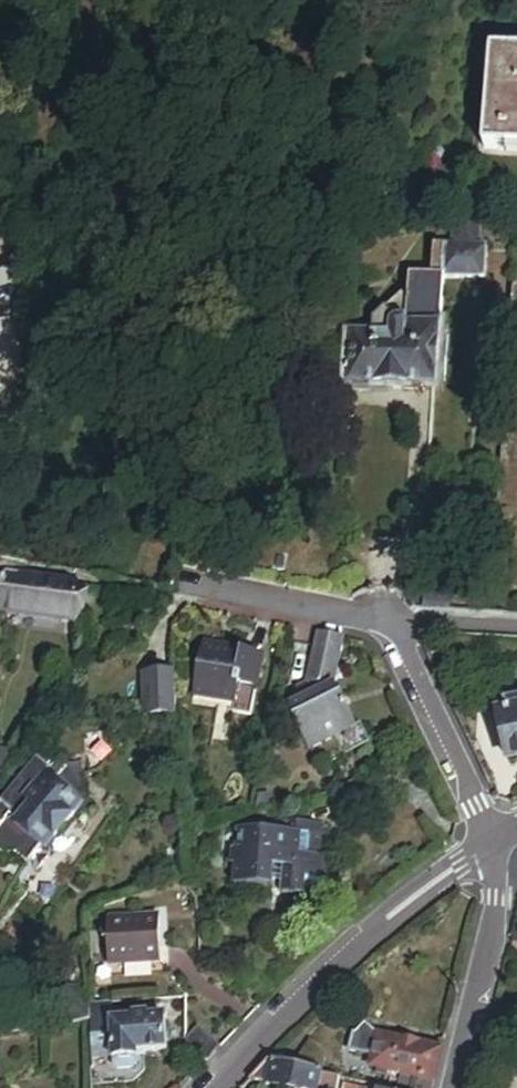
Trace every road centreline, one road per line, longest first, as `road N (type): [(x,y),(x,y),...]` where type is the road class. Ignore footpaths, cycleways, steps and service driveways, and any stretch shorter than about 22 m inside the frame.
road 1 (residential): [(211,1087),(352,947),(495,840)]
road 2 (residential): [(457,1087),(496,930),(495,840)]
road 3 (residential): [(387,624),(495,840)]
road 4 (residential): [(171,597),(387,624)]
road 5 (residential): [(387,624),(516,631)]

